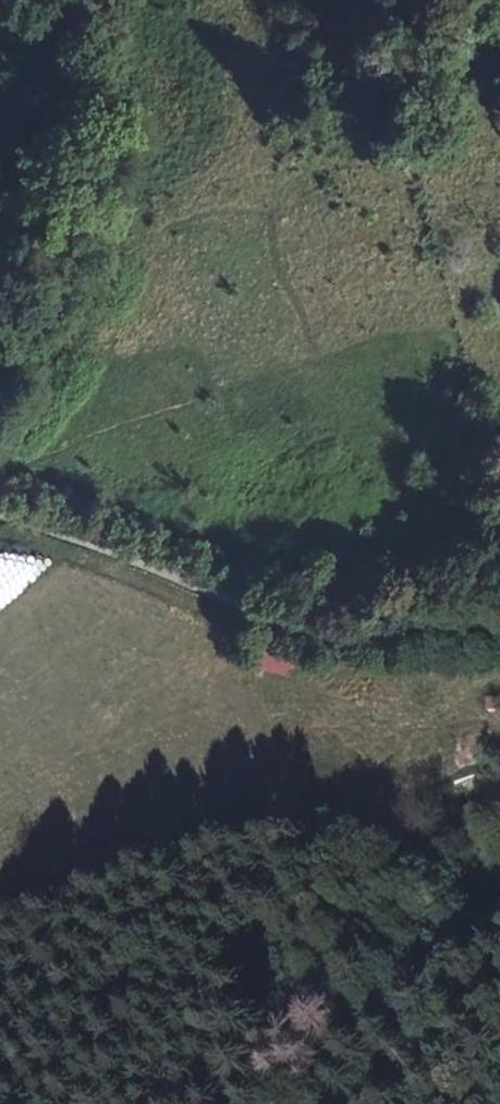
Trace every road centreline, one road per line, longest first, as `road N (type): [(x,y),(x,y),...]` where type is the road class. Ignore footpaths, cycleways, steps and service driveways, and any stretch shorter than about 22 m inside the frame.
road 1 (residential): [(0,513),(325,632),(499,633)]

